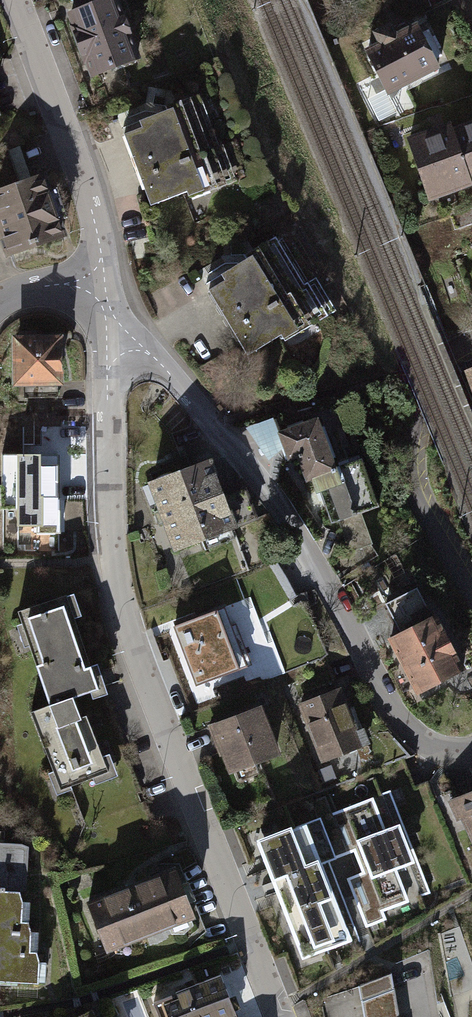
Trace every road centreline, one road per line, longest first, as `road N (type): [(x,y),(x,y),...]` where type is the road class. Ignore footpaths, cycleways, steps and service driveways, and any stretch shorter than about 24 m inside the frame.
road 1 (residential): [(282,1016),(128,625),(108,511),(109,313)]
road 2 (residential): [(471,749),(445,751),(407,725),(291,513),(109,313)]
road 3 (residential): [(471,345),(443,369),(421,413),(413,467),(423,512),(471,591)]
road 4 (residential): [(97,226),(17,0)]

